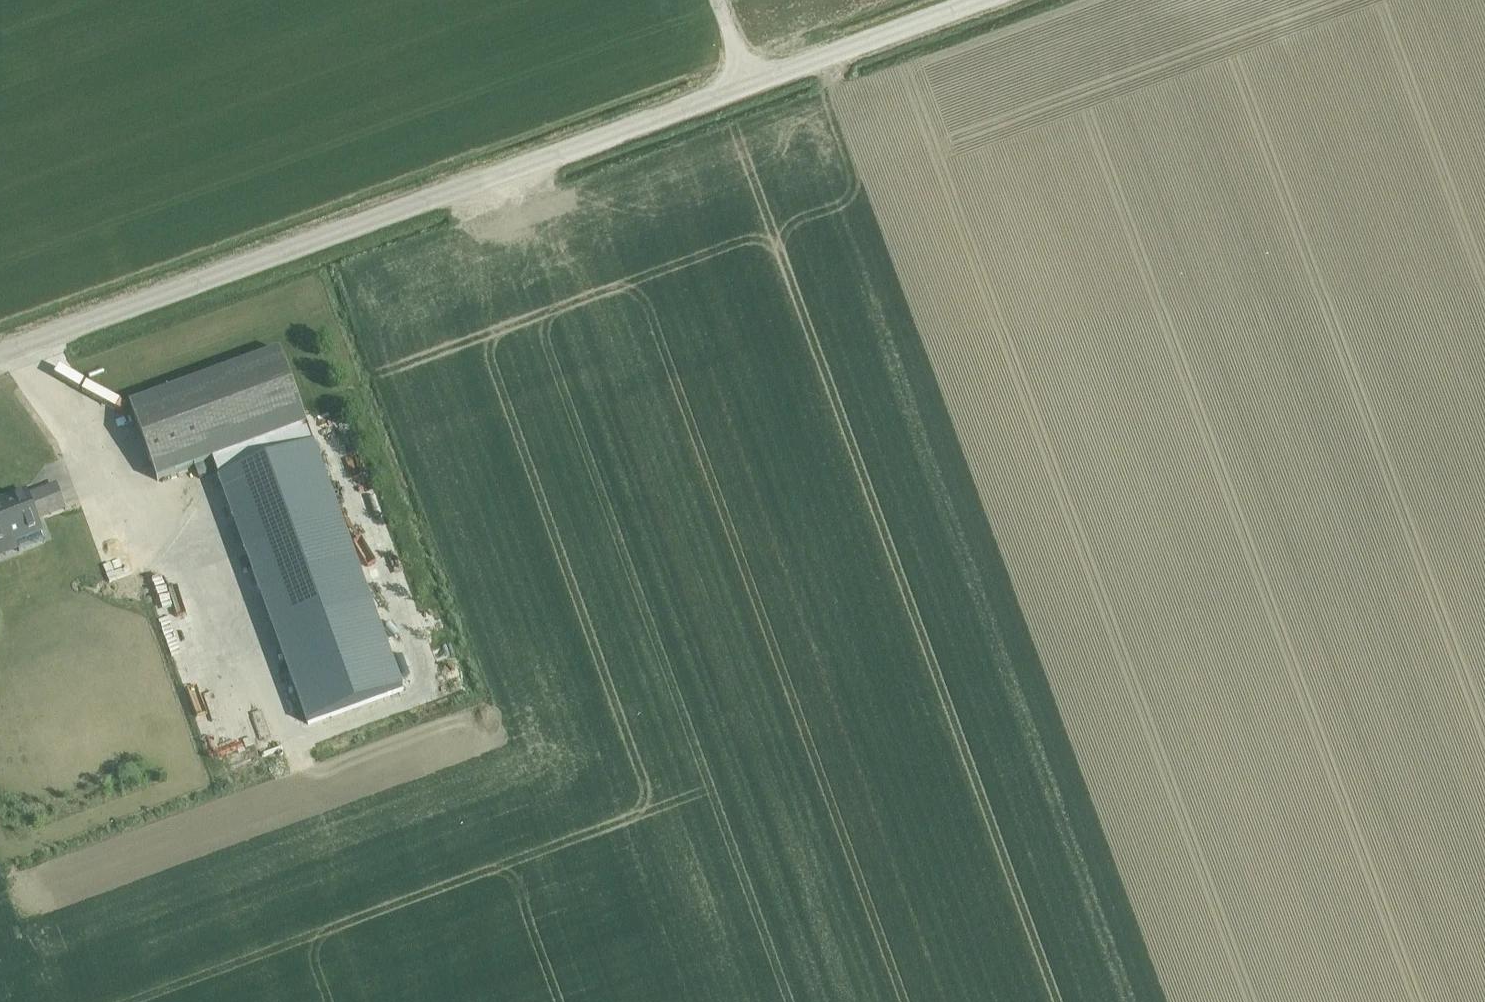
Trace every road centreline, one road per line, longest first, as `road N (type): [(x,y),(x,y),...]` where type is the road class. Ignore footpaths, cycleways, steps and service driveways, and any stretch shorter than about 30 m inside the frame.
road 1 (tertiary): [(0,354),(981,0)]

